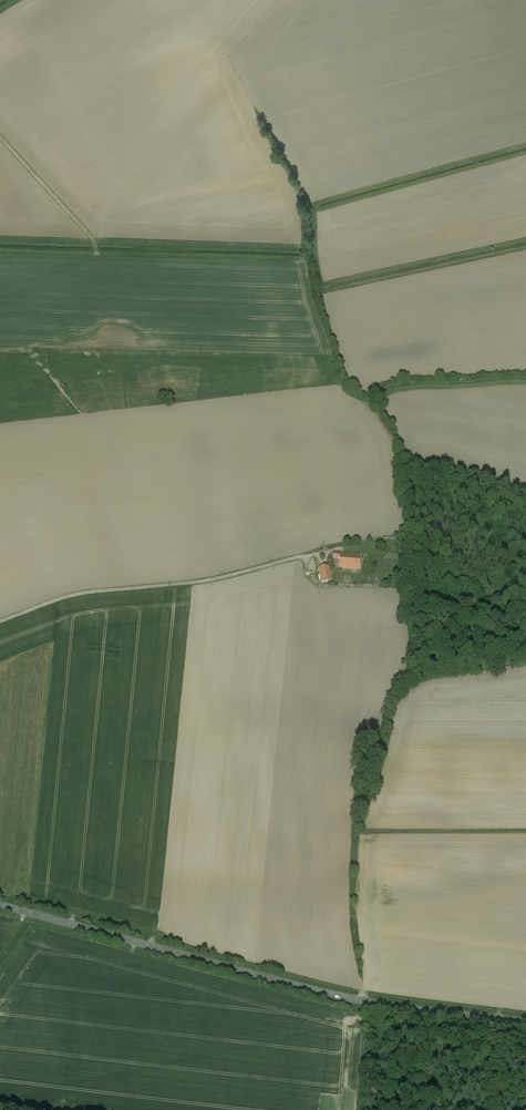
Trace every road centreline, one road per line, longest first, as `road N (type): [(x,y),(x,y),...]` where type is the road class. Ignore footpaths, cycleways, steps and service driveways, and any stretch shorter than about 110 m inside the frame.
road 1 (tertiary): [(0,905),(344,998),(525,1022)]
road 2 (track): [(96,251),(0,137)]

